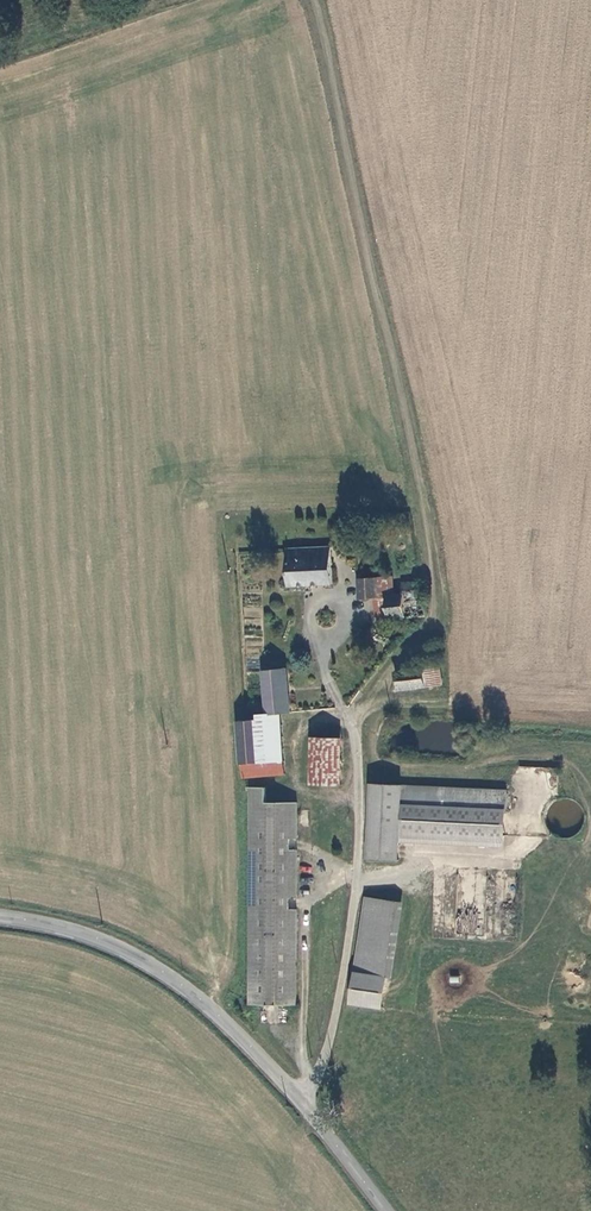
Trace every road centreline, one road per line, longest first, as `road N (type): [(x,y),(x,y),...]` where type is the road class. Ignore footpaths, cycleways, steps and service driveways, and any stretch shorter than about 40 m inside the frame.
road 1 (tertiary): [(385,1210),(264,1060),(182,983),(104,941),(0,916)]

